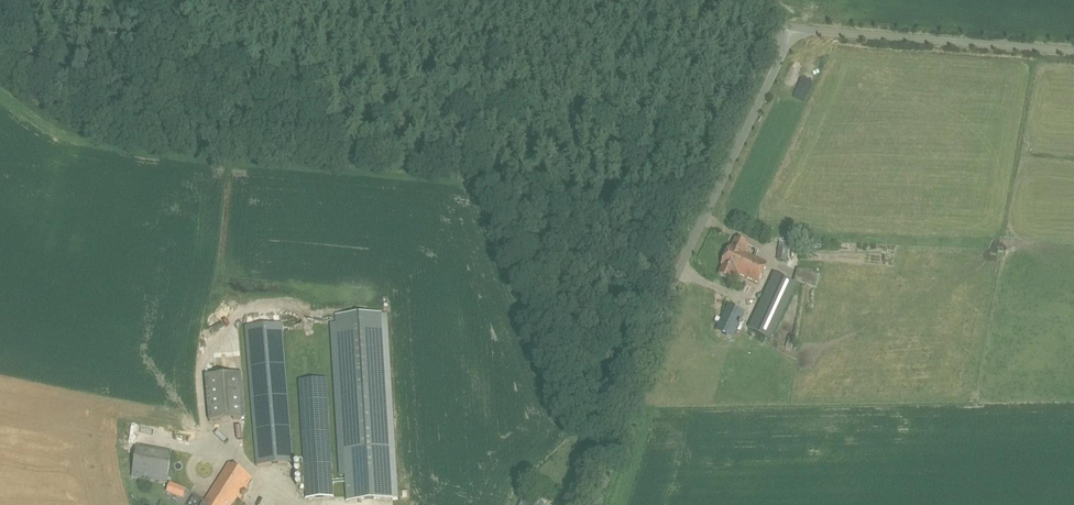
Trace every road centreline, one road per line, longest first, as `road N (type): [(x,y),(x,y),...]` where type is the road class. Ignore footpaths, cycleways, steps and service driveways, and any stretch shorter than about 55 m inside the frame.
road 1 (unclassified): [(594,504),(667,300),(793,28)]
road 2 (unclassified): [(1073,51),(793,28)]

